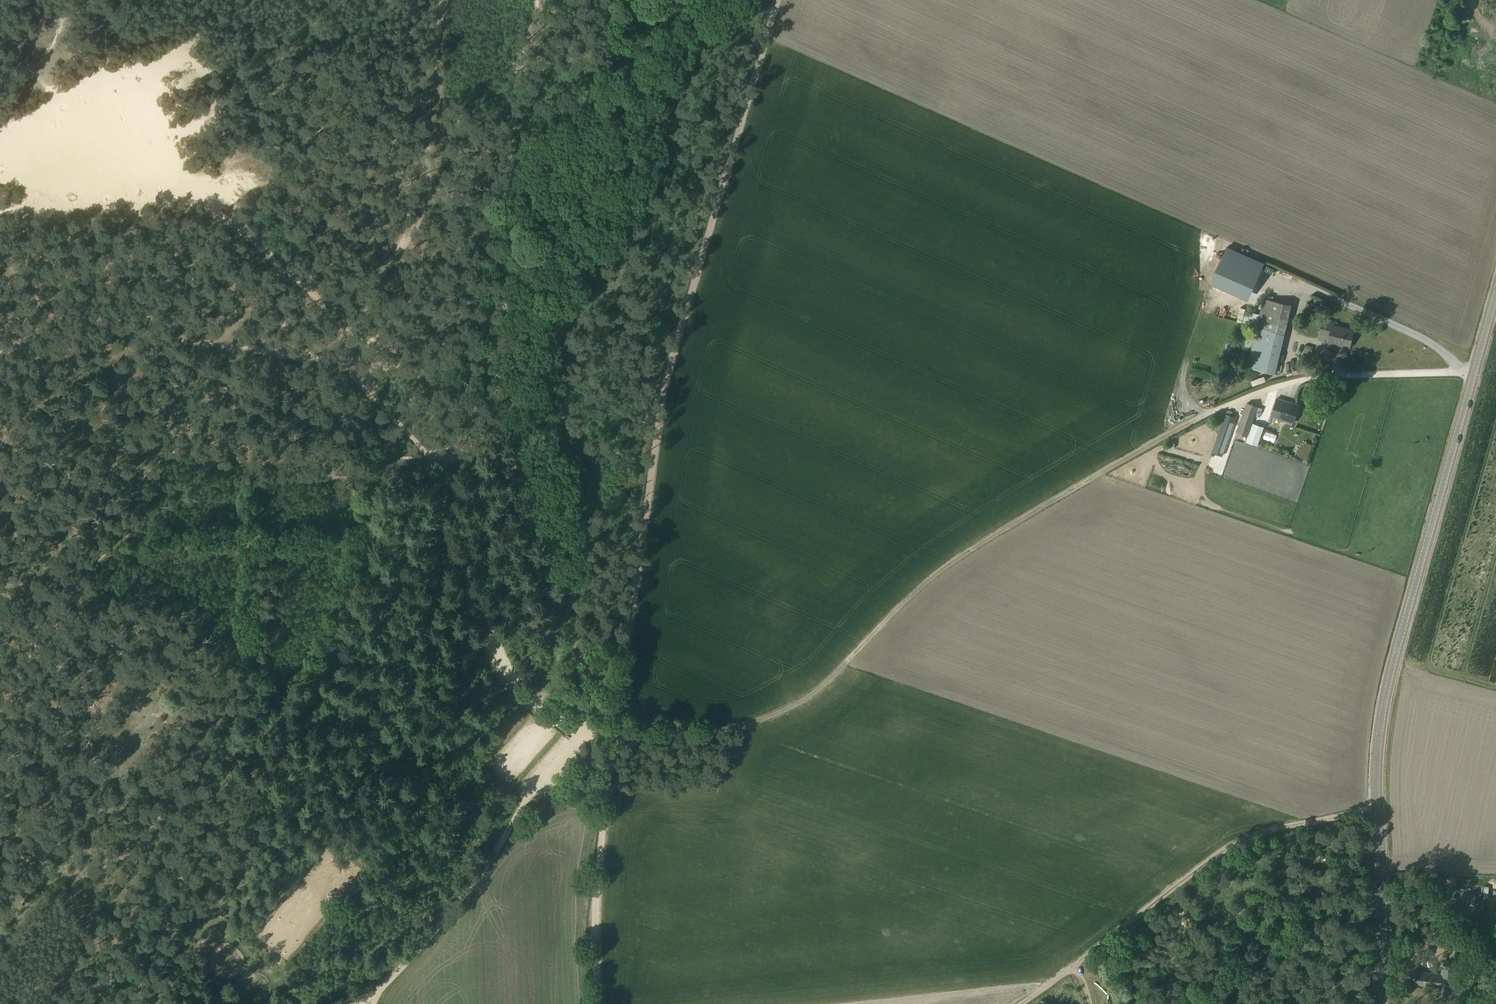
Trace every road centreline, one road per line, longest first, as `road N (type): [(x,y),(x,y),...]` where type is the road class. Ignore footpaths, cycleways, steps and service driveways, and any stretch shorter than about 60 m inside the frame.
road 1 (track): [(1474,374),(1326,376),(1275,386),(1204,415),(952,559),(791,709),(745,729),(615,734)]
road 2 (track): [(616,720),(669,373),(780,0)]
road 3 (tertiary): [(1378,1003),(1385,940),(1378,741),(1495,294)]
road 4 (track): [(414,441),(356,365),(339,323),(208,197),(97,177),(0,174)]
road 5 (track): [(351,352),(357,322),(435,186),(443,0)]
road 6 (track): [(1076,966),(1247,841),(1377,803)]
road 7 (track): [(581,733),(373,1003)]
road 8 (track): [(600,1003),(598,893),(615,734)]
road 9 (track): [(450,540),(512,686),(551,721),(581,733)]

